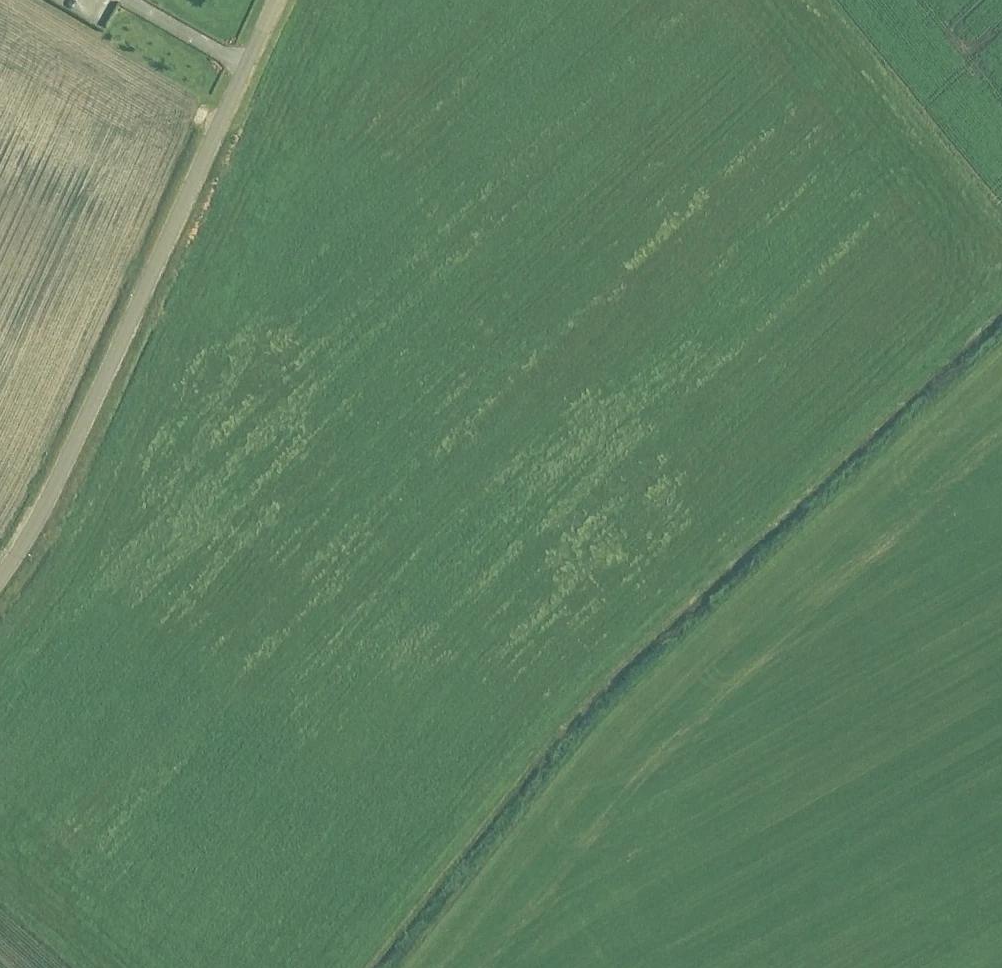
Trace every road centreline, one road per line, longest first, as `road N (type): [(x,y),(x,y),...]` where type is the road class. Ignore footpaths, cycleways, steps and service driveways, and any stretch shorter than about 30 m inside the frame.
road 1 (unclassified): [(0,583),(38,531),(276,0)]

